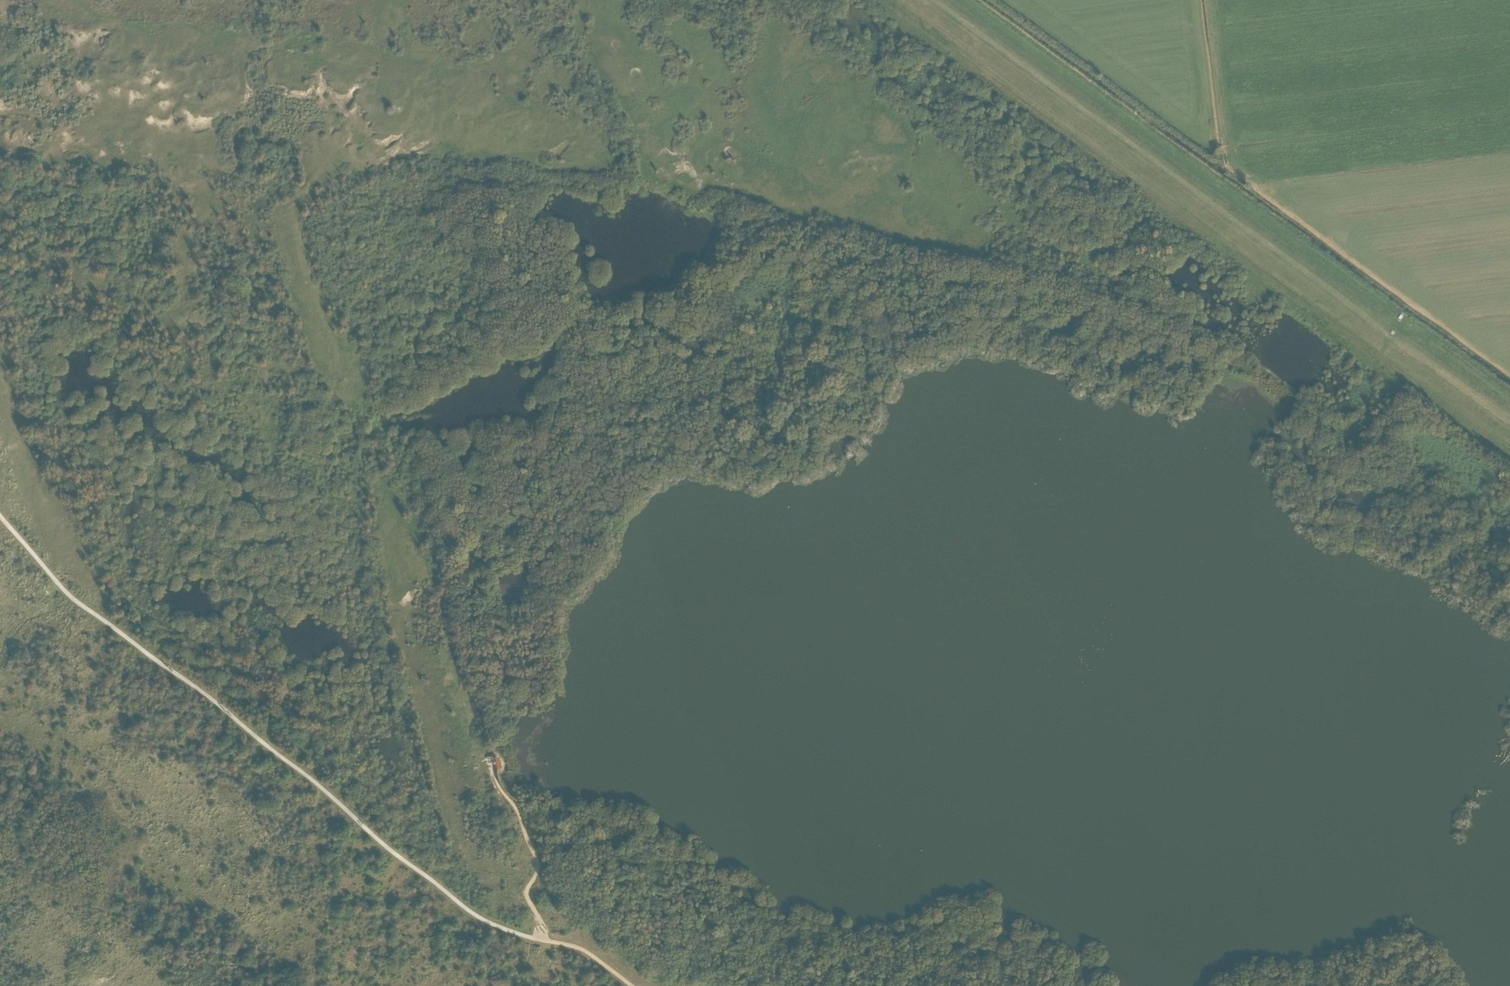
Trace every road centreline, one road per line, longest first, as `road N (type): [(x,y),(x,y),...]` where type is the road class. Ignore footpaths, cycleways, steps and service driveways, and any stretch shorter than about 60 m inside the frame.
road 1 (track): [(937,0),(1387,331)]

